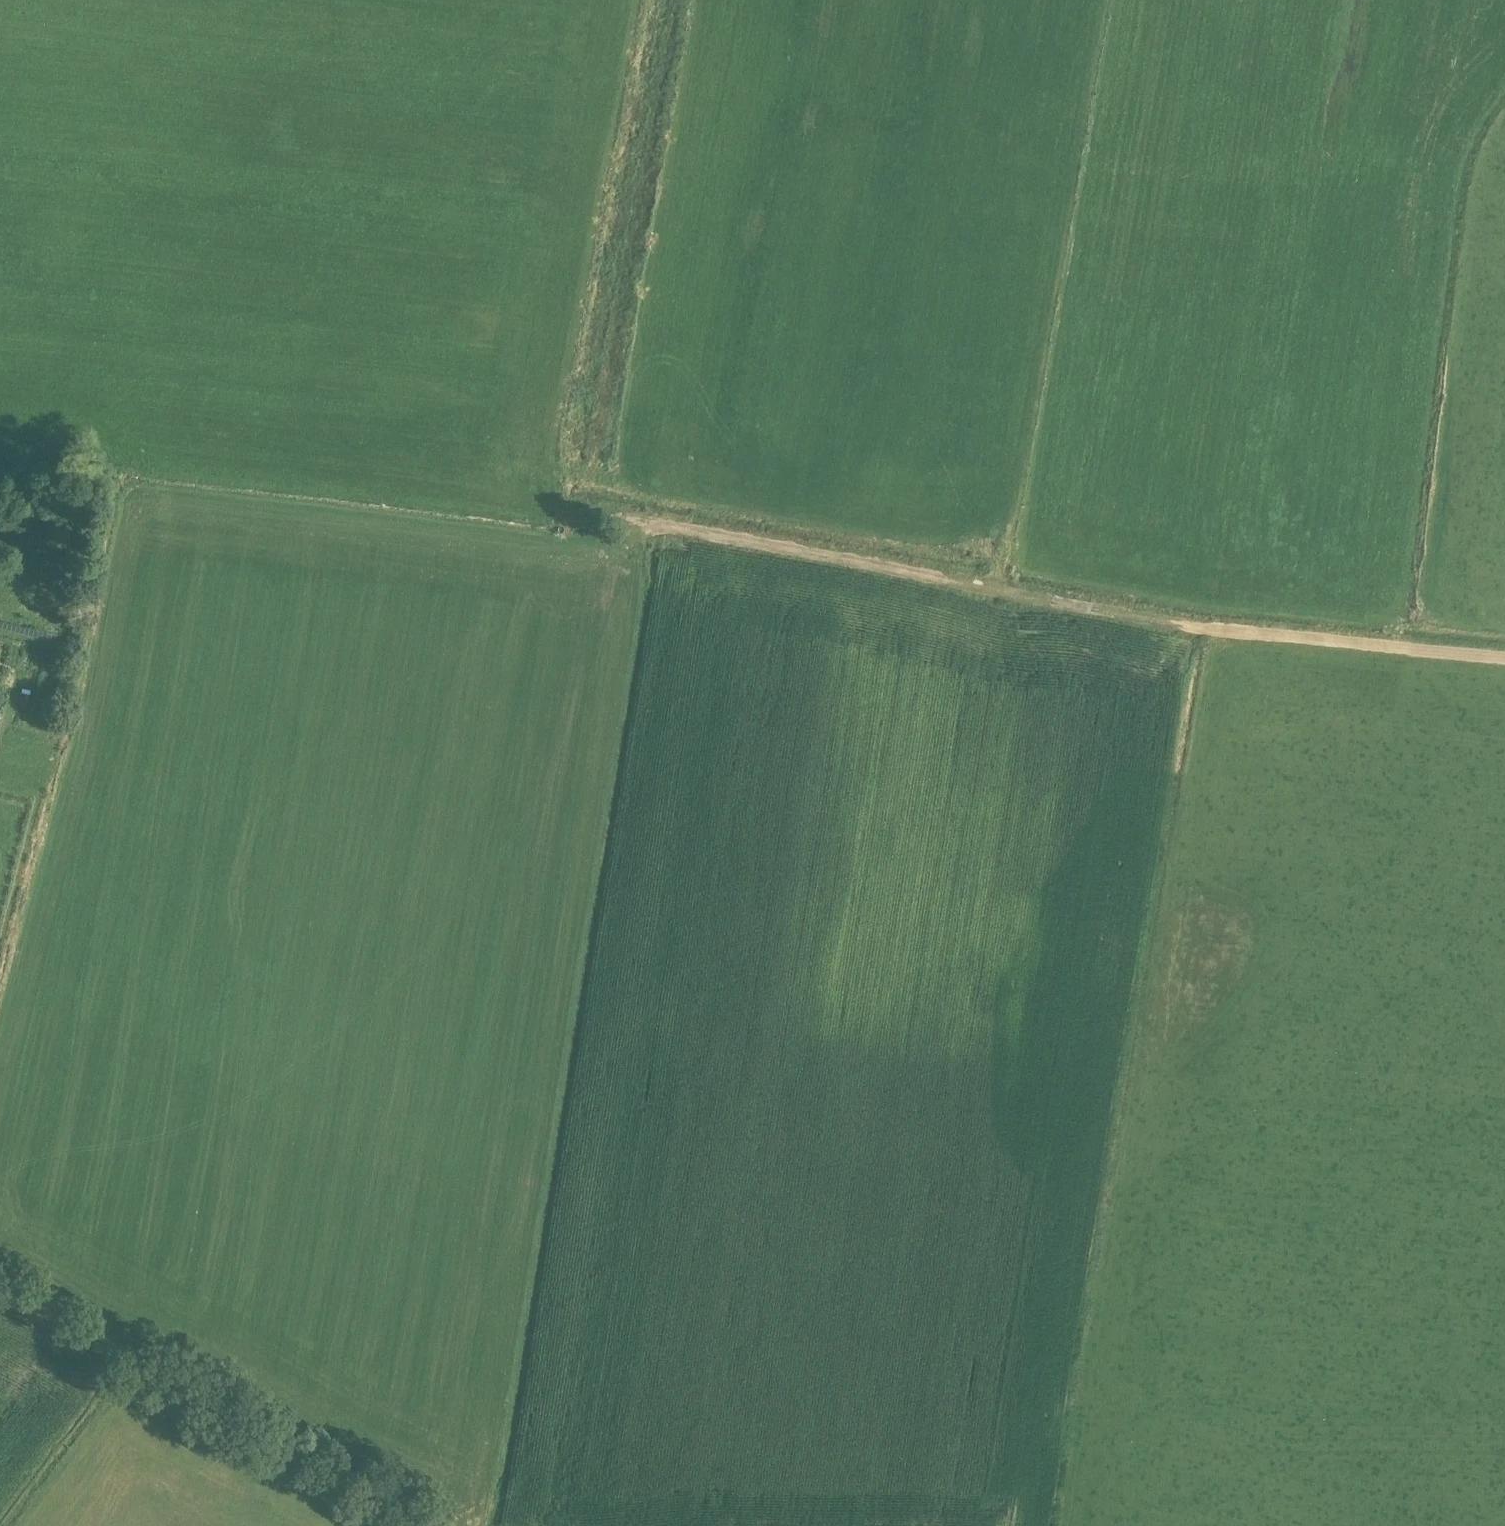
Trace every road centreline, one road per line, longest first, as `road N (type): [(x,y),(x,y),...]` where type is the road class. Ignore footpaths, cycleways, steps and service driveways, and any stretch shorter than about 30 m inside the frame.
road 1 (track): [(642,526),(1000,589),(1101,0)]
road 2 (track): [(1000,589),(1226,632),(1504,662)]

